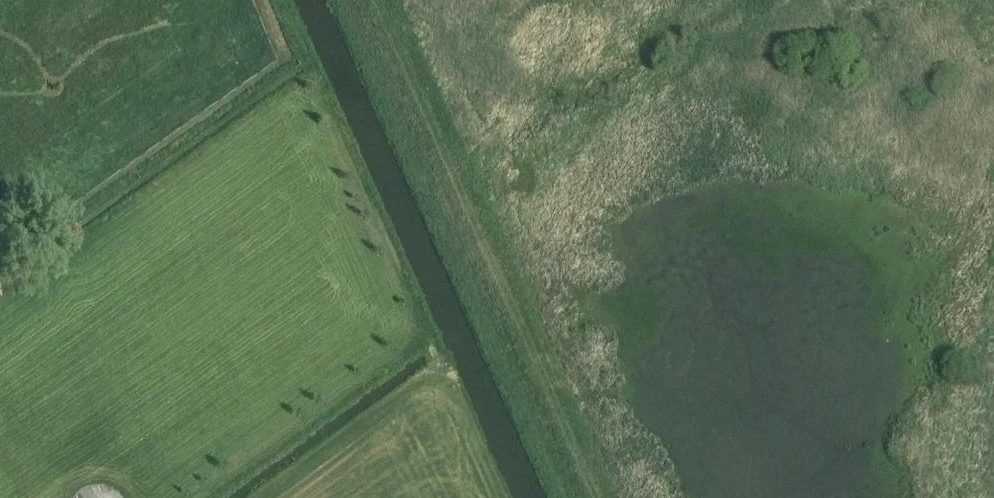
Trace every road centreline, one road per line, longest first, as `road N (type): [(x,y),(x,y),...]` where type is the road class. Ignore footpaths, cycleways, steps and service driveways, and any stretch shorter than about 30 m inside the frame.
road 1 (track): [(362,0),(597,497)]

